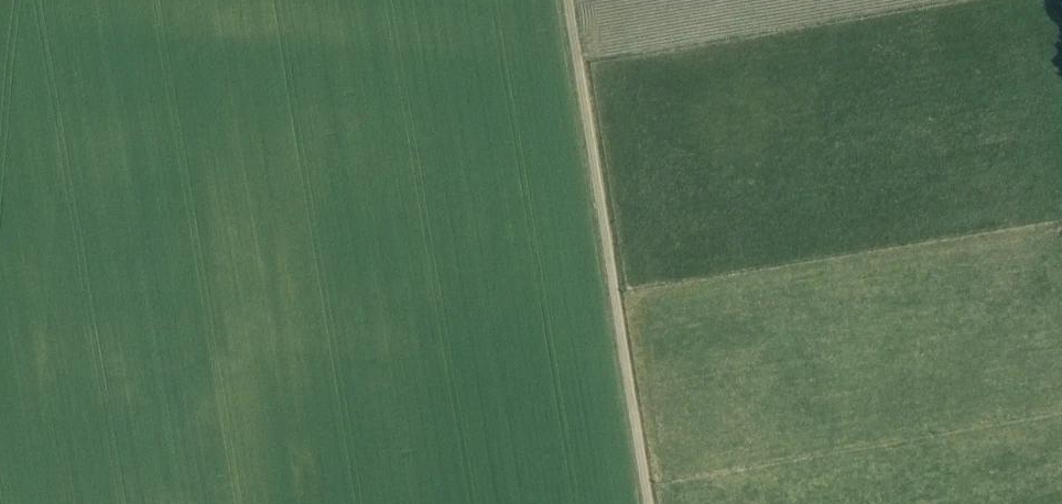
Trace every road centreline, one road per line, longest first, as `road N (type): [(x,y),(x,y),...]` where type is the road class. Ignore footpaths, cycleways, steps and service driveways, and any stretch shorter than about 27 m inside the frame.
road 1 (track): [(567,0),(649,503)]

